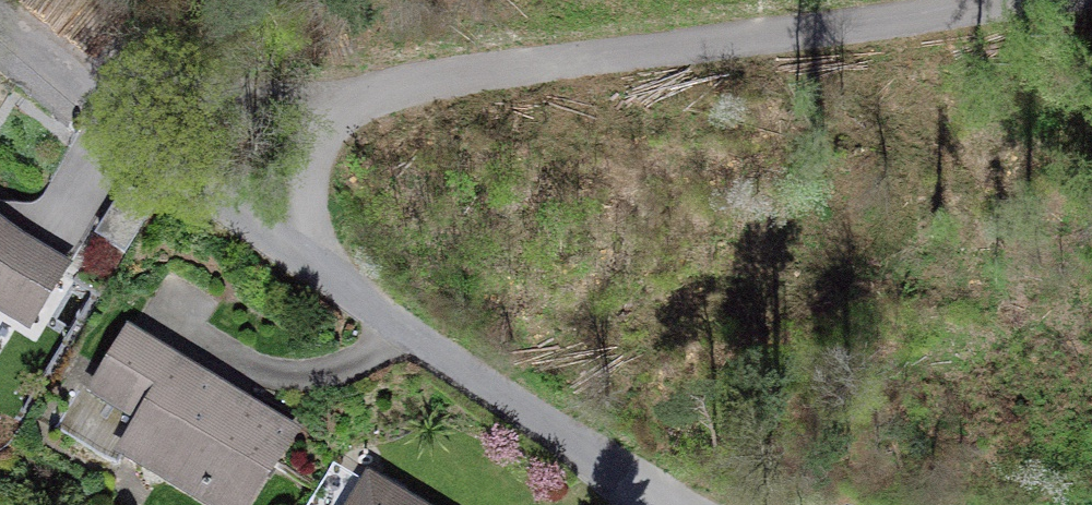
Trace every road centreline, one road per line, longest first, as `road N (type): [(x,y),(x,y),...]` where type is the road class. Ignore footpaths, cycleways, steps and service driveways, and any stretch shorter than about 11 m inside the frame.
road 1 (track): [(998,0),(435,78),(345,105),(257,106),(175,83),(11,0)]
road 2 (residential): [(682,504),(319,265),(0,25)]
road 3 (track): [(345,105),(347,165),(319,265)]

